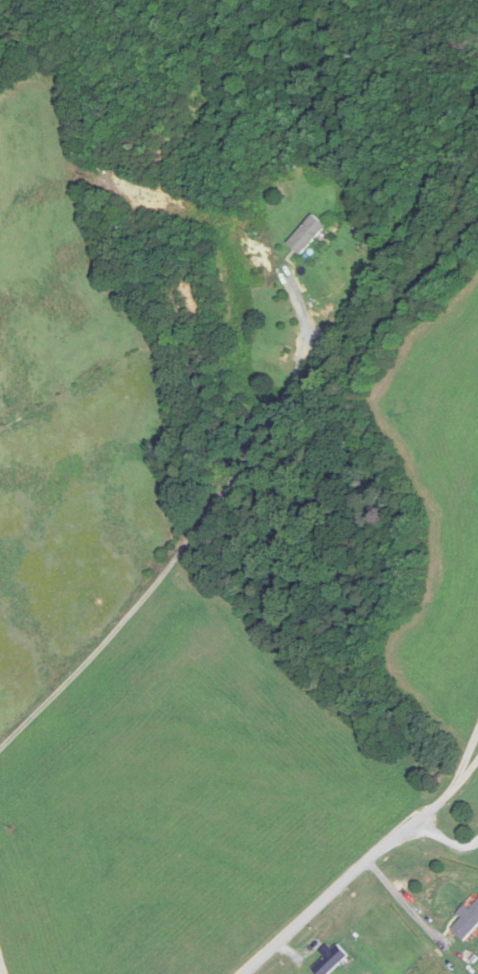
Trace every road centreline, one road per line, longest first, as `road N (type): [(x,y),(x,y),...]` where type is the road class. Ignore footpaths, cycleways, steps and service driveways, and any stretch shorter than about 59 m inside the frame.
road 1 (residential): [(253,973),(439,801)]

